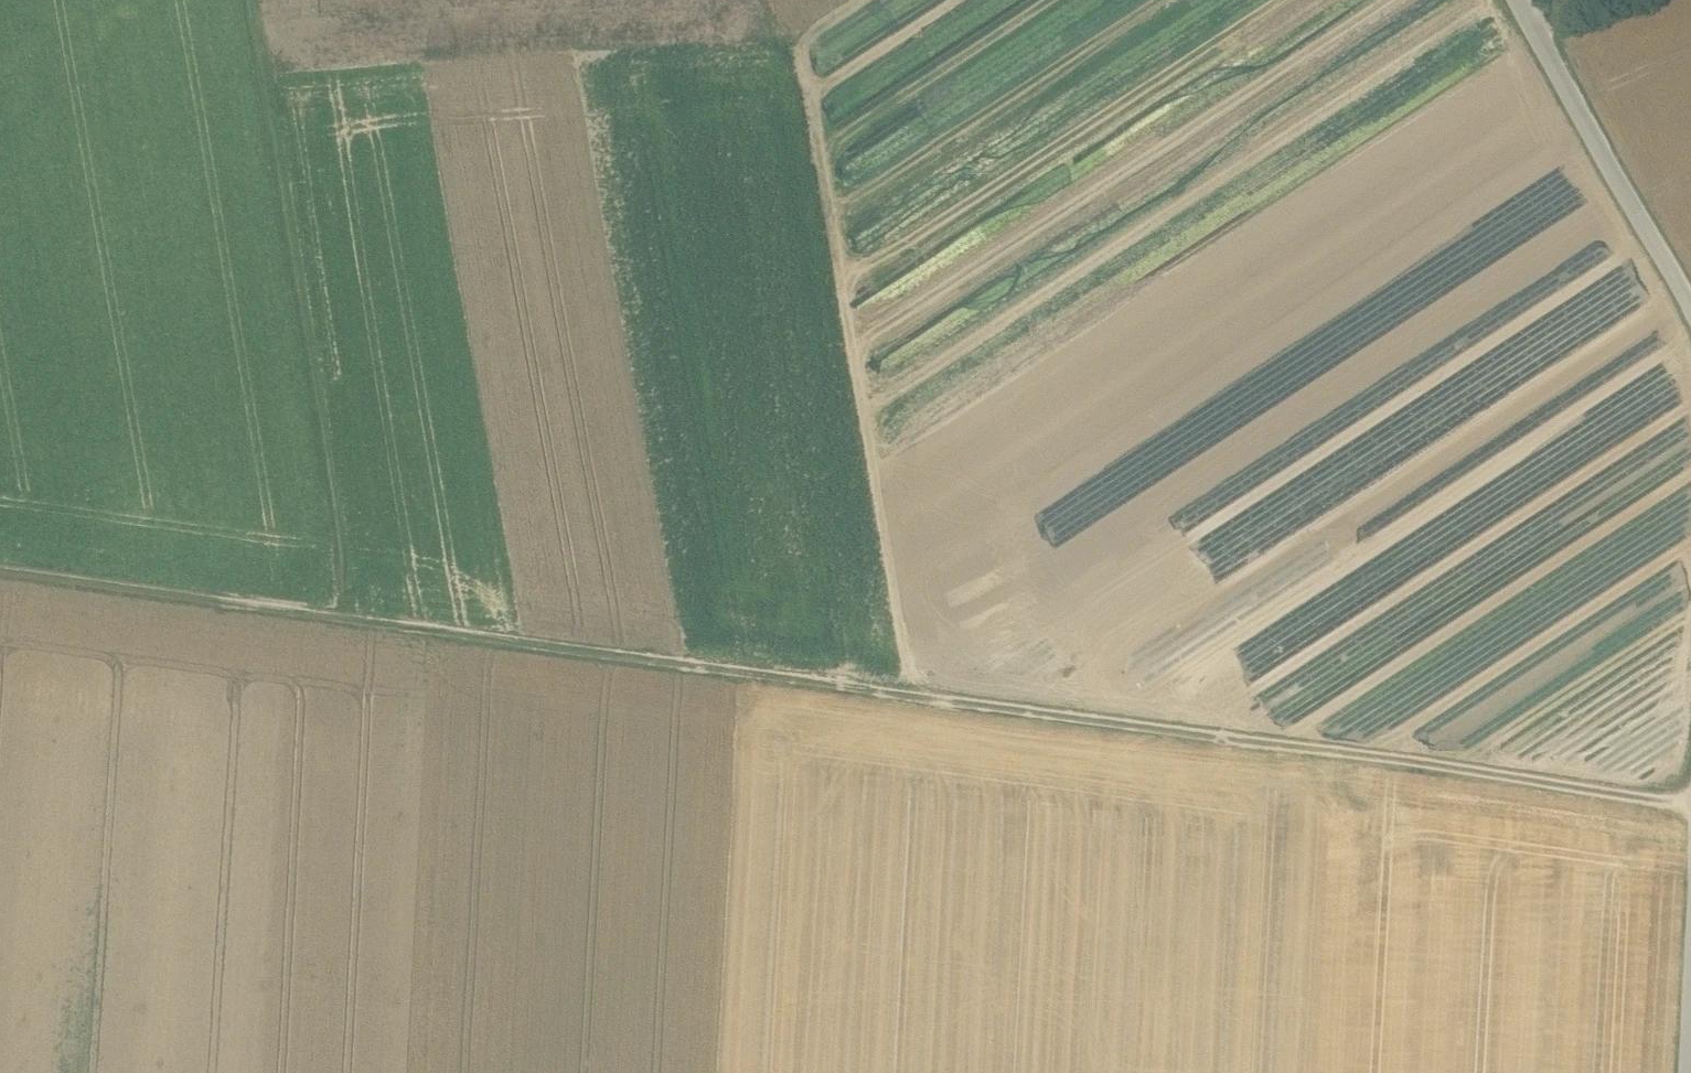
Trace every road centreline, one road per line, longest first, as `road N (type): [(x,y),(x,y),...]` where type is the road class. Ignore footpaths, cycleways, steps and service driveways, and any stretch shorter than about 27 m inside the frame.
road 1 (track): [(1690,803),(0,568)]
road 2 (track): [(361,615),(254,0)]
road 3 (unclassified): [(1690,300),(1521,0)]

